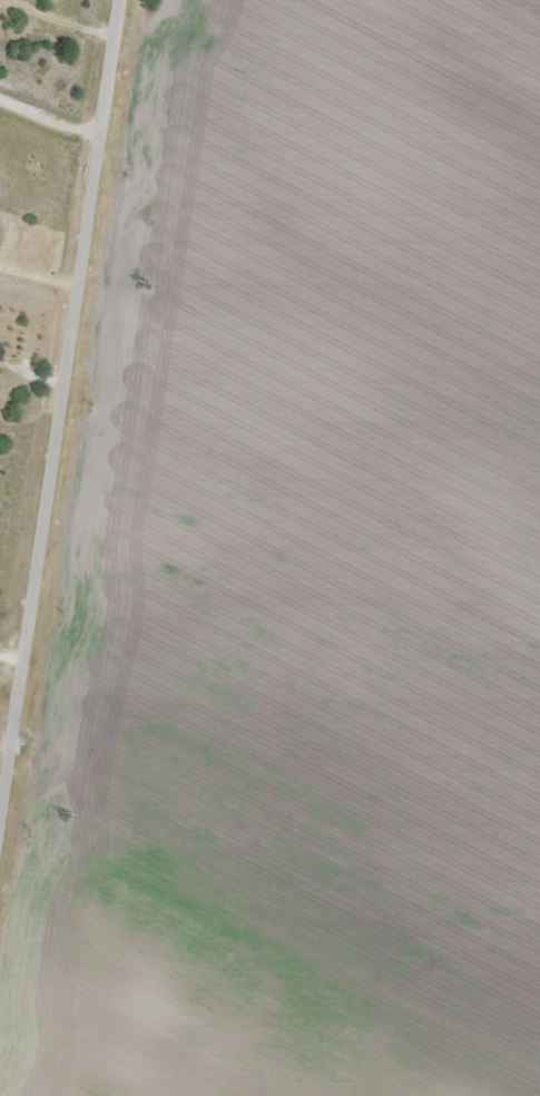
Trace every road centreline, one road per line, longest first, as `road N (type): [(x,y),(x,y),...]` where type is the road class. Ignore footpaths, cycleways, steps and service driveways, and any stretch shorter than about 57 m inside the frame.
road 1 (residential): [(0,787),(116,0)]

